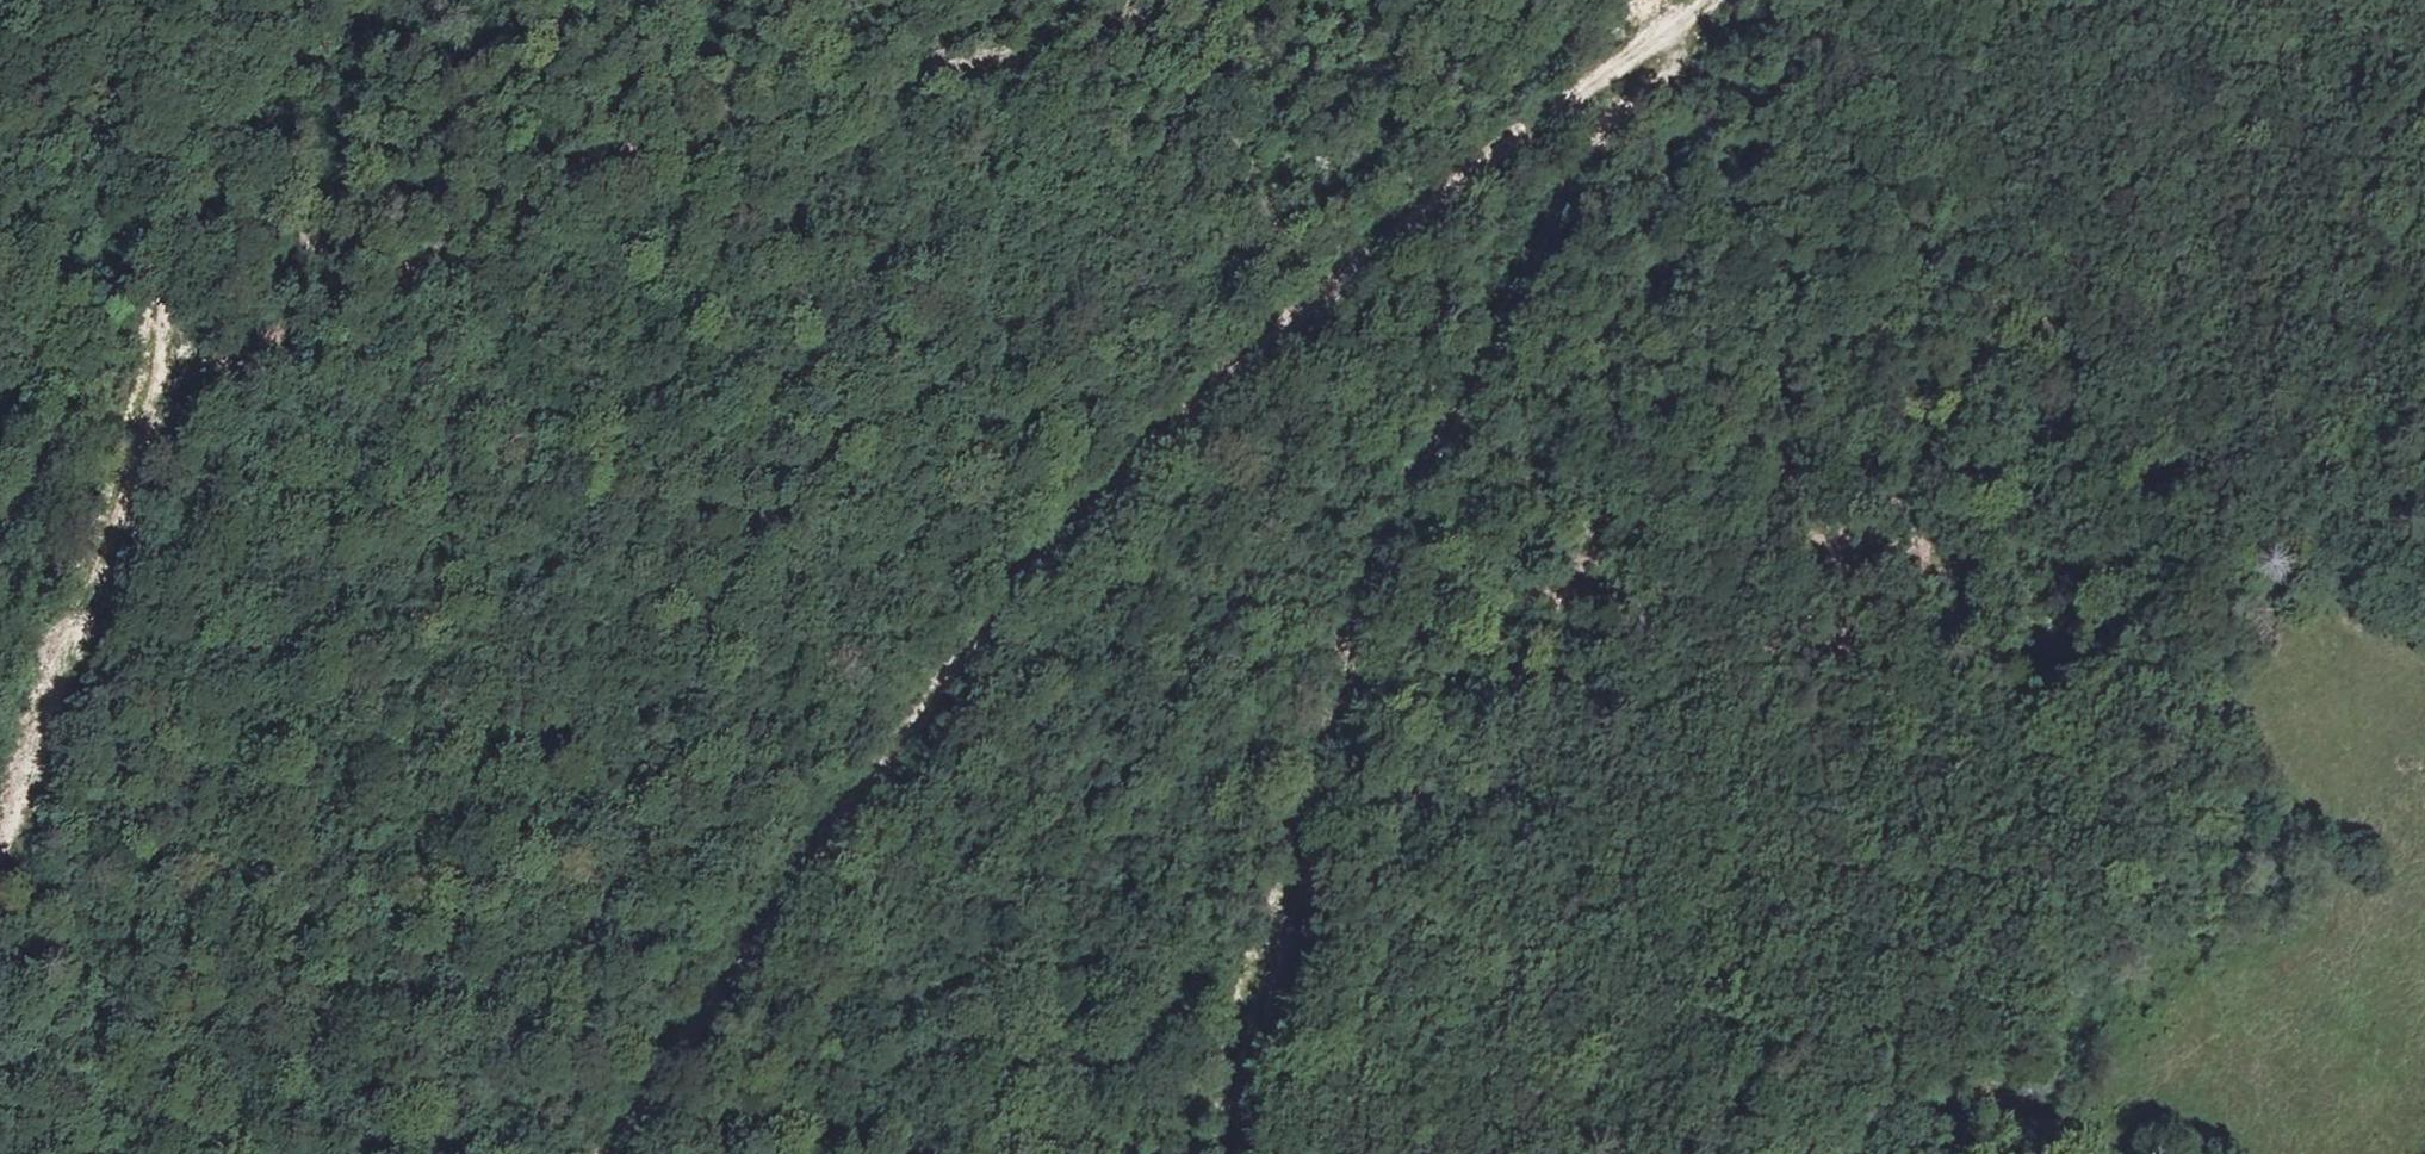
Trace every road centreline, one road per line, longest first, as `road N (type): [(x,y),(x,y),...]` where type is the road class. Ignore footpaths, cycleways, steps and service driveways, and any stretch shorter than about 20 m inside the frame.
road 1 (track): [(581,1153),(877,738),(1061,501),(1271,318),(1712,0)]
road 2 (track): [(1681,27),(1509,305),(1389,555),(1322,790),(1237,1153)]
road 3 (track): [(216,0),(154,403),(0,831)]

